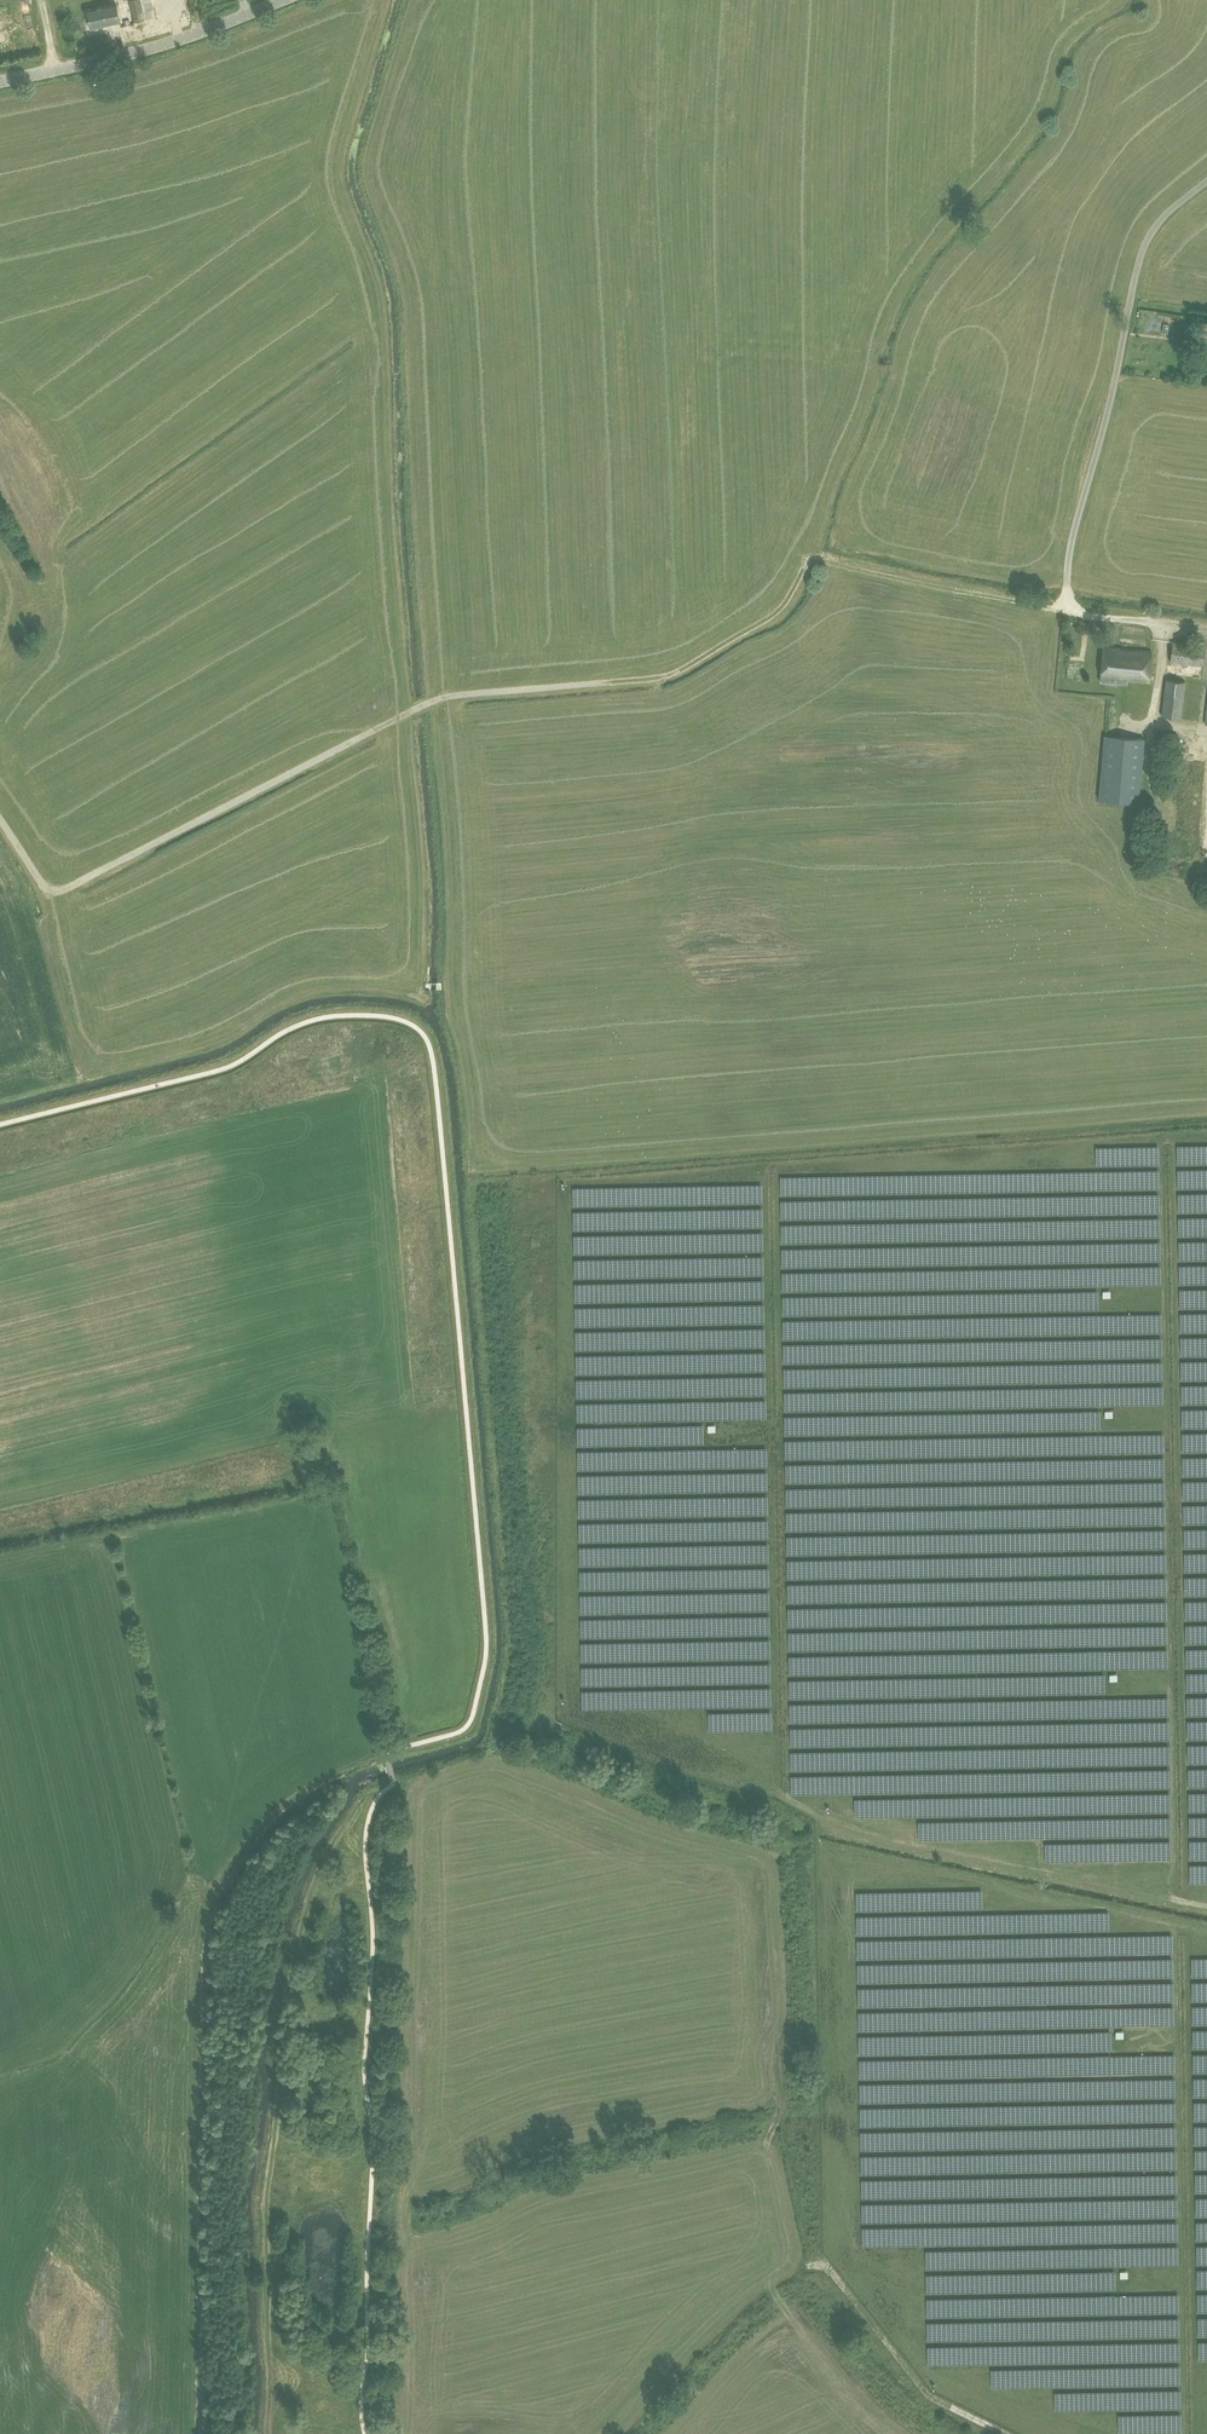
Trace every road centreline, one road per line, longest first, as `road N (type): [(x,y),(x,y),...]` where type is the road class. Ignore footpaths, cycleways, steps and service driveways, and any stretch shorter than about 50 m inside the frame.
road 1 (track): [(655,692),(667,677),(434,699),(58,893),(44,888),(0,822)]
road 2 (track): [(667,677),(782,607),(811,559),(1078,611)]
road 3 (residential): [(0,83),(128,56),(282,0)]

